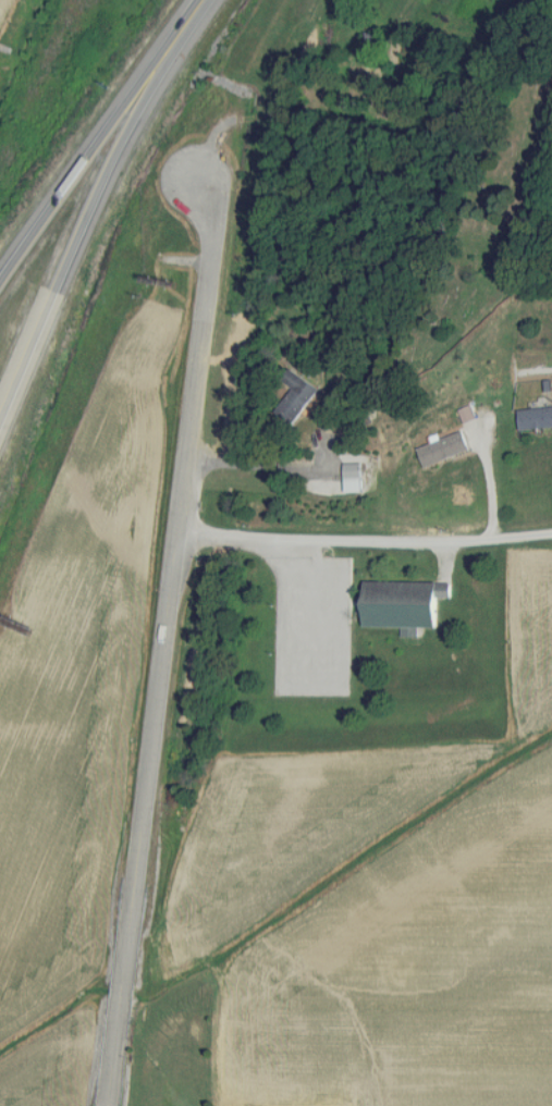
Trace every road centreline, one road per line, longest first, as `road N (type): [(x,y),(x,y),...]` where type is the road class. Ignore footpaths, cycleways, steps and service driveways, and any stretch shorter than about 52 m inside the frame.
road 1 (residential): [(108,1105),(213,224),(200,180)]
road 2 (primary): [(0,416),(127,137),(200,1)]
road 3 (residential): [(551,532),(255,542),(180,530)]
road 4 (primary): [(200,1),(0,279)]

